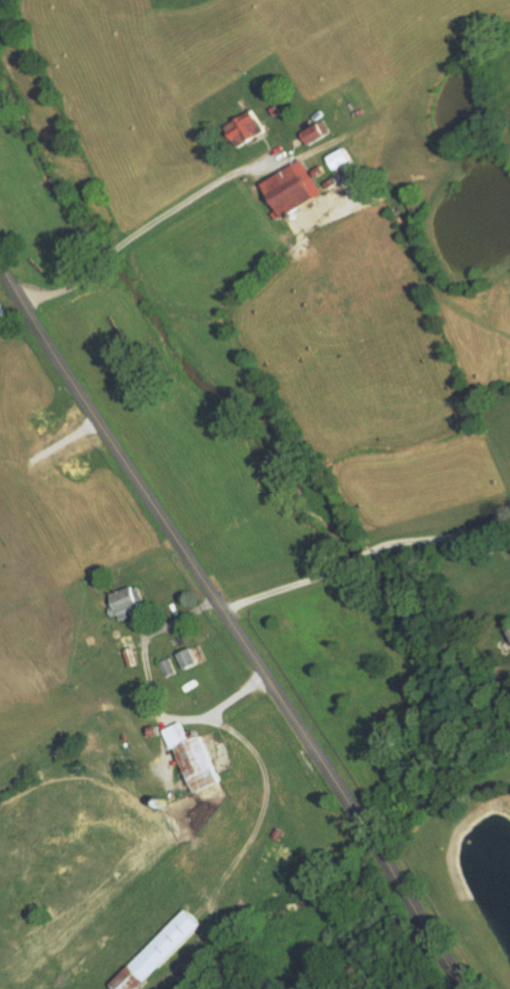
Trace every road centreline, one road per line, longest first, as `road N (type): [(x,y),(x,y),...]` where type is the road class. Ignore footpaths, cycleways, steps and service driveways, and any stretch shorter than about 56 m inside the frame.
road 1 (secondary): [(0,259),(465,988)]
road 2 (track): [(151,988),(202,943),(267,788),(256,753),(235,733),(197,719),(162,719)]

